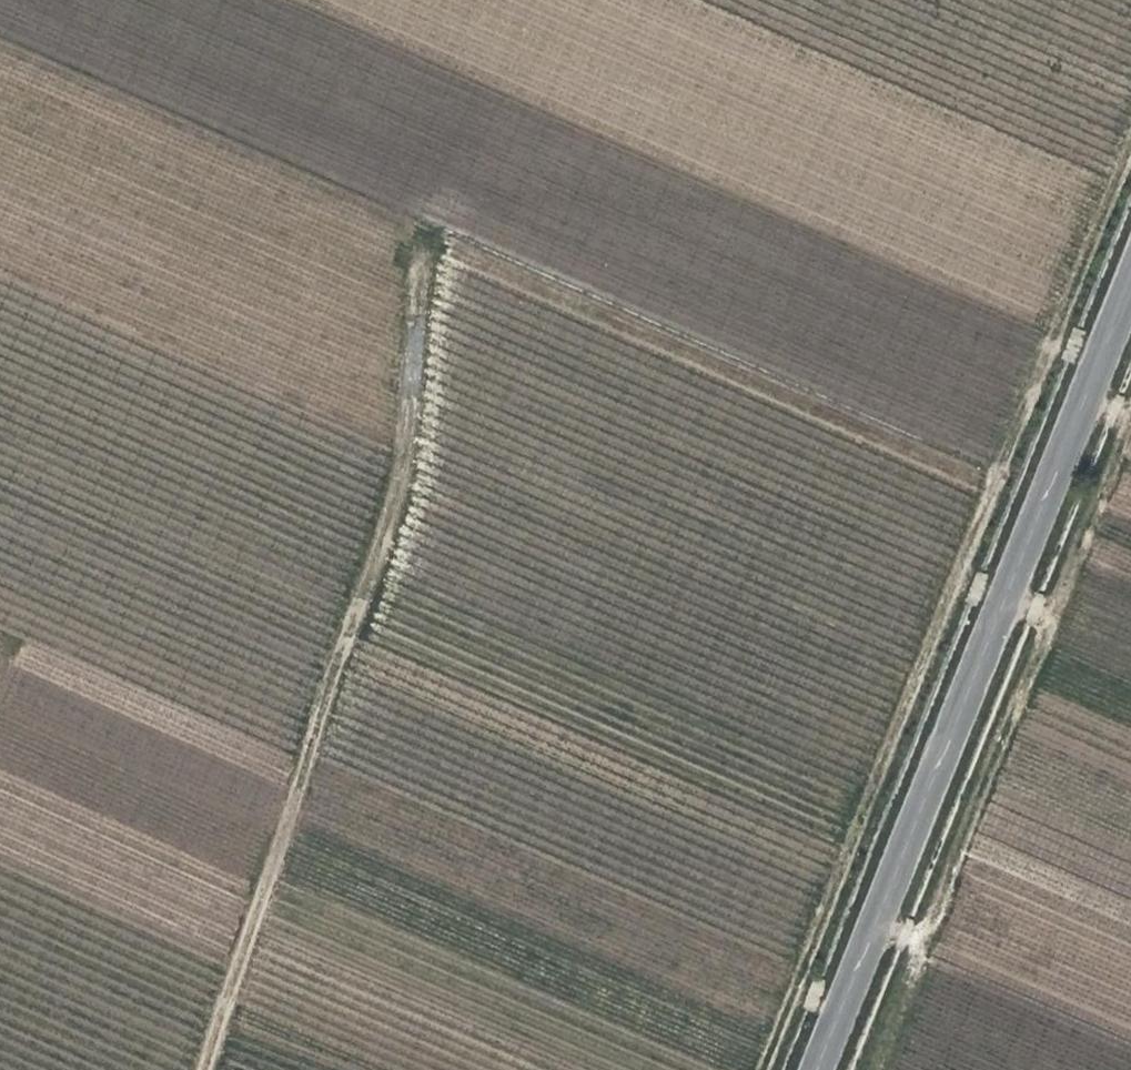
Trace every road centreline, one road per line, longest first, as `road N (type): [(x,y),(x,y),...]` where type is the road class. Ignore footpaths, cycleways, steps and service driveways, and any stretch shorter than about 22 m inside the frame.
road 1 (track): [(196,1069),(263,902),(331,652),(407,451),(427,232)]
road 2 (tertiary): [(818,1069),(1130,287)]
road 3 (track): [(1130,434),(877,1069)]

